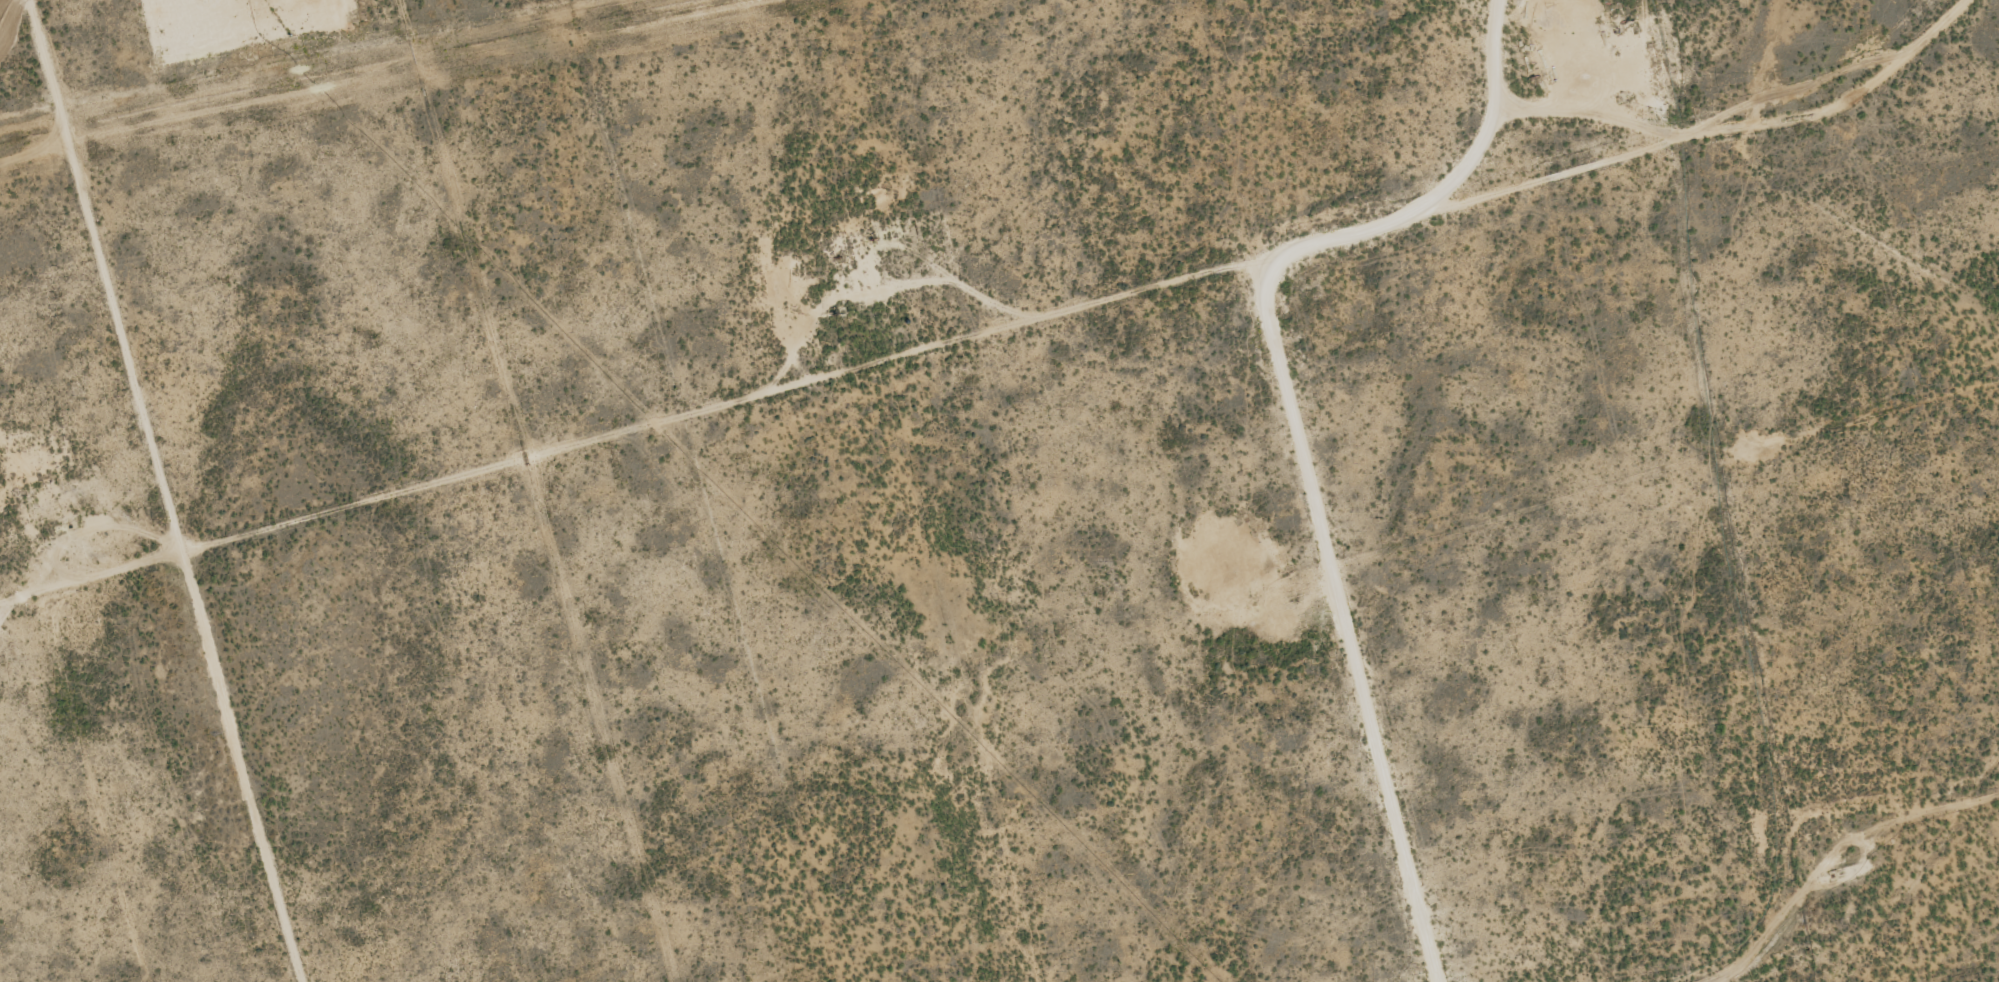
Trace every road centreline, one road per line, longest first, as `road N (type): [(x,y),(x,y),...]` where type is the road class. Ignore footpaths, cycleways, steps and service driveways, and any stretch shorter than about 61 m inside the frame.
road 1 (track): [(1998,111),(0,632)]
road 2 (track): [(59,0),(239,571),(345,981)]
road 3 (track): [(1477,981),(1348,524),(1368,471),(1328,291)]

